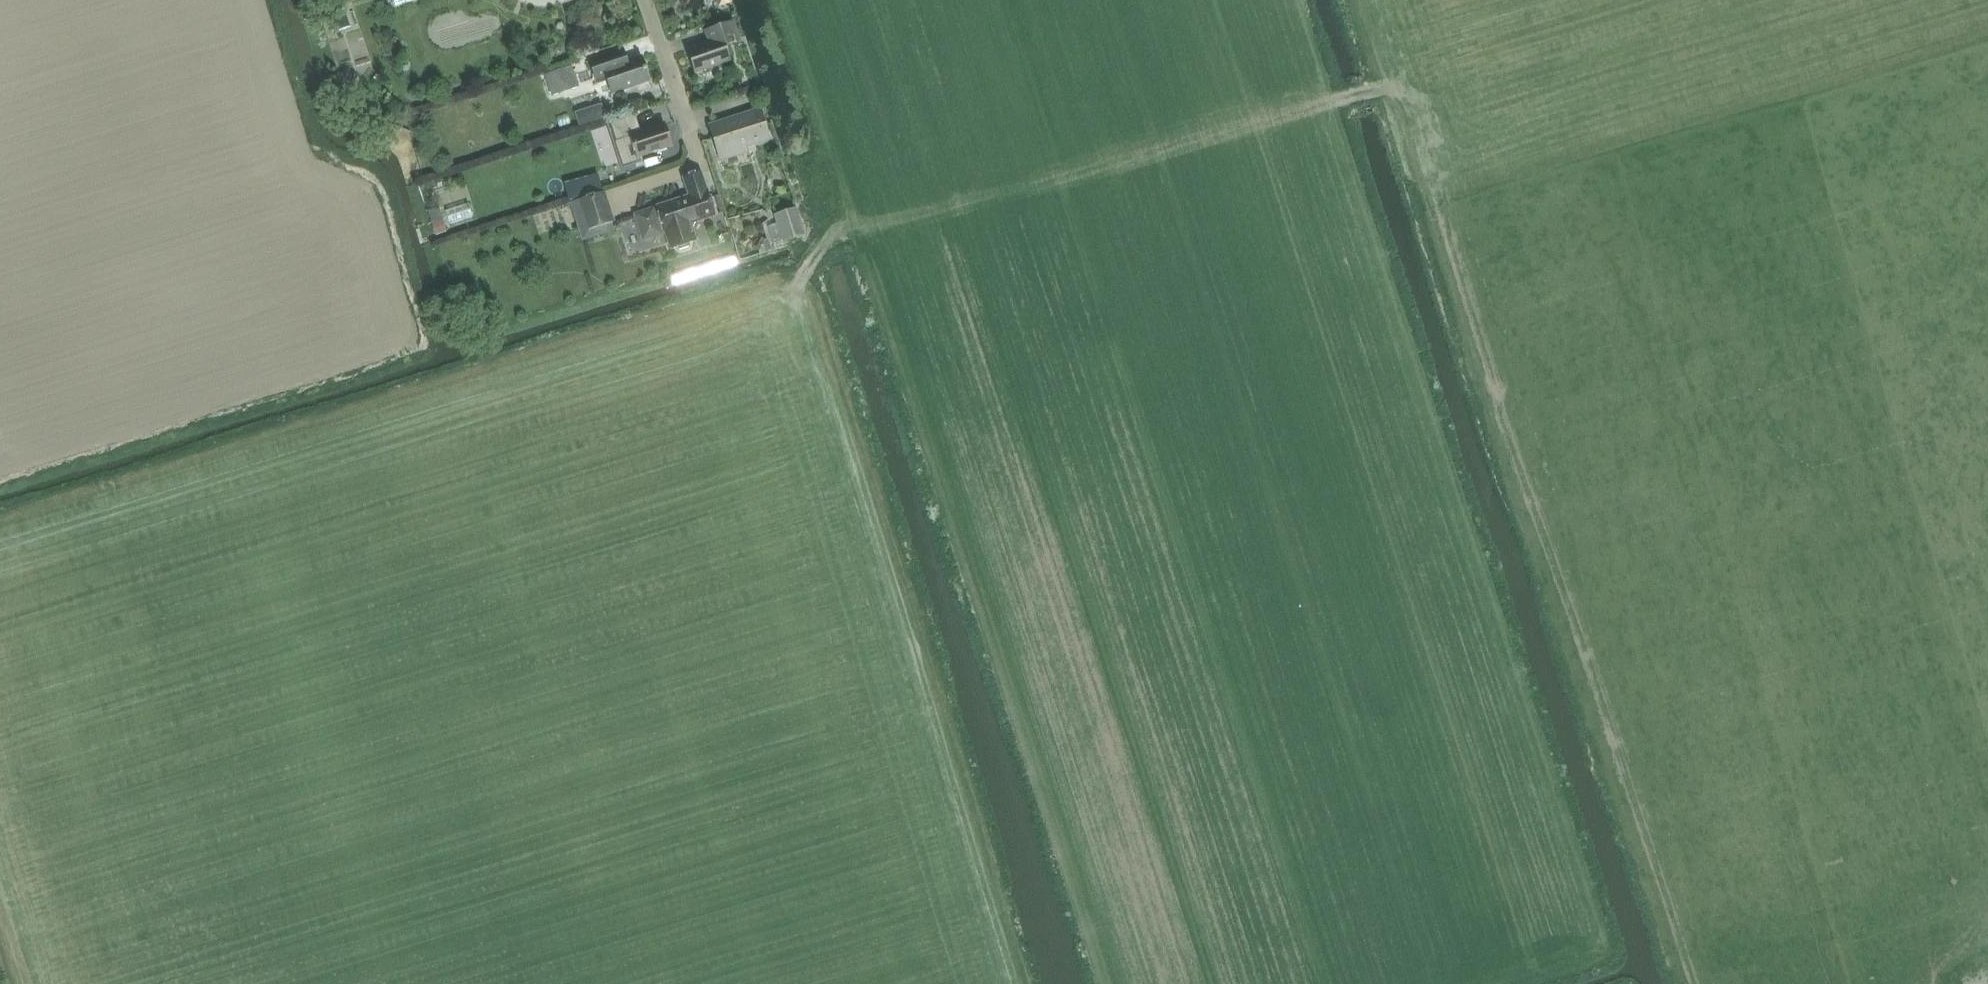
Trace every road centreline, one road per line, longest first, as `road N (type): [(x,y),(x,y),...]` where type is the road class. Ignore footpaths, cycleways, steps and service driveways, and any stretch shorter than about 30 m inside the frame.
road 1 (track): [(840,231),(813,246),(795,283),(805,332),(853,449),(1017,983)]
road 2 (residential): [(693,137),(647,0)]

